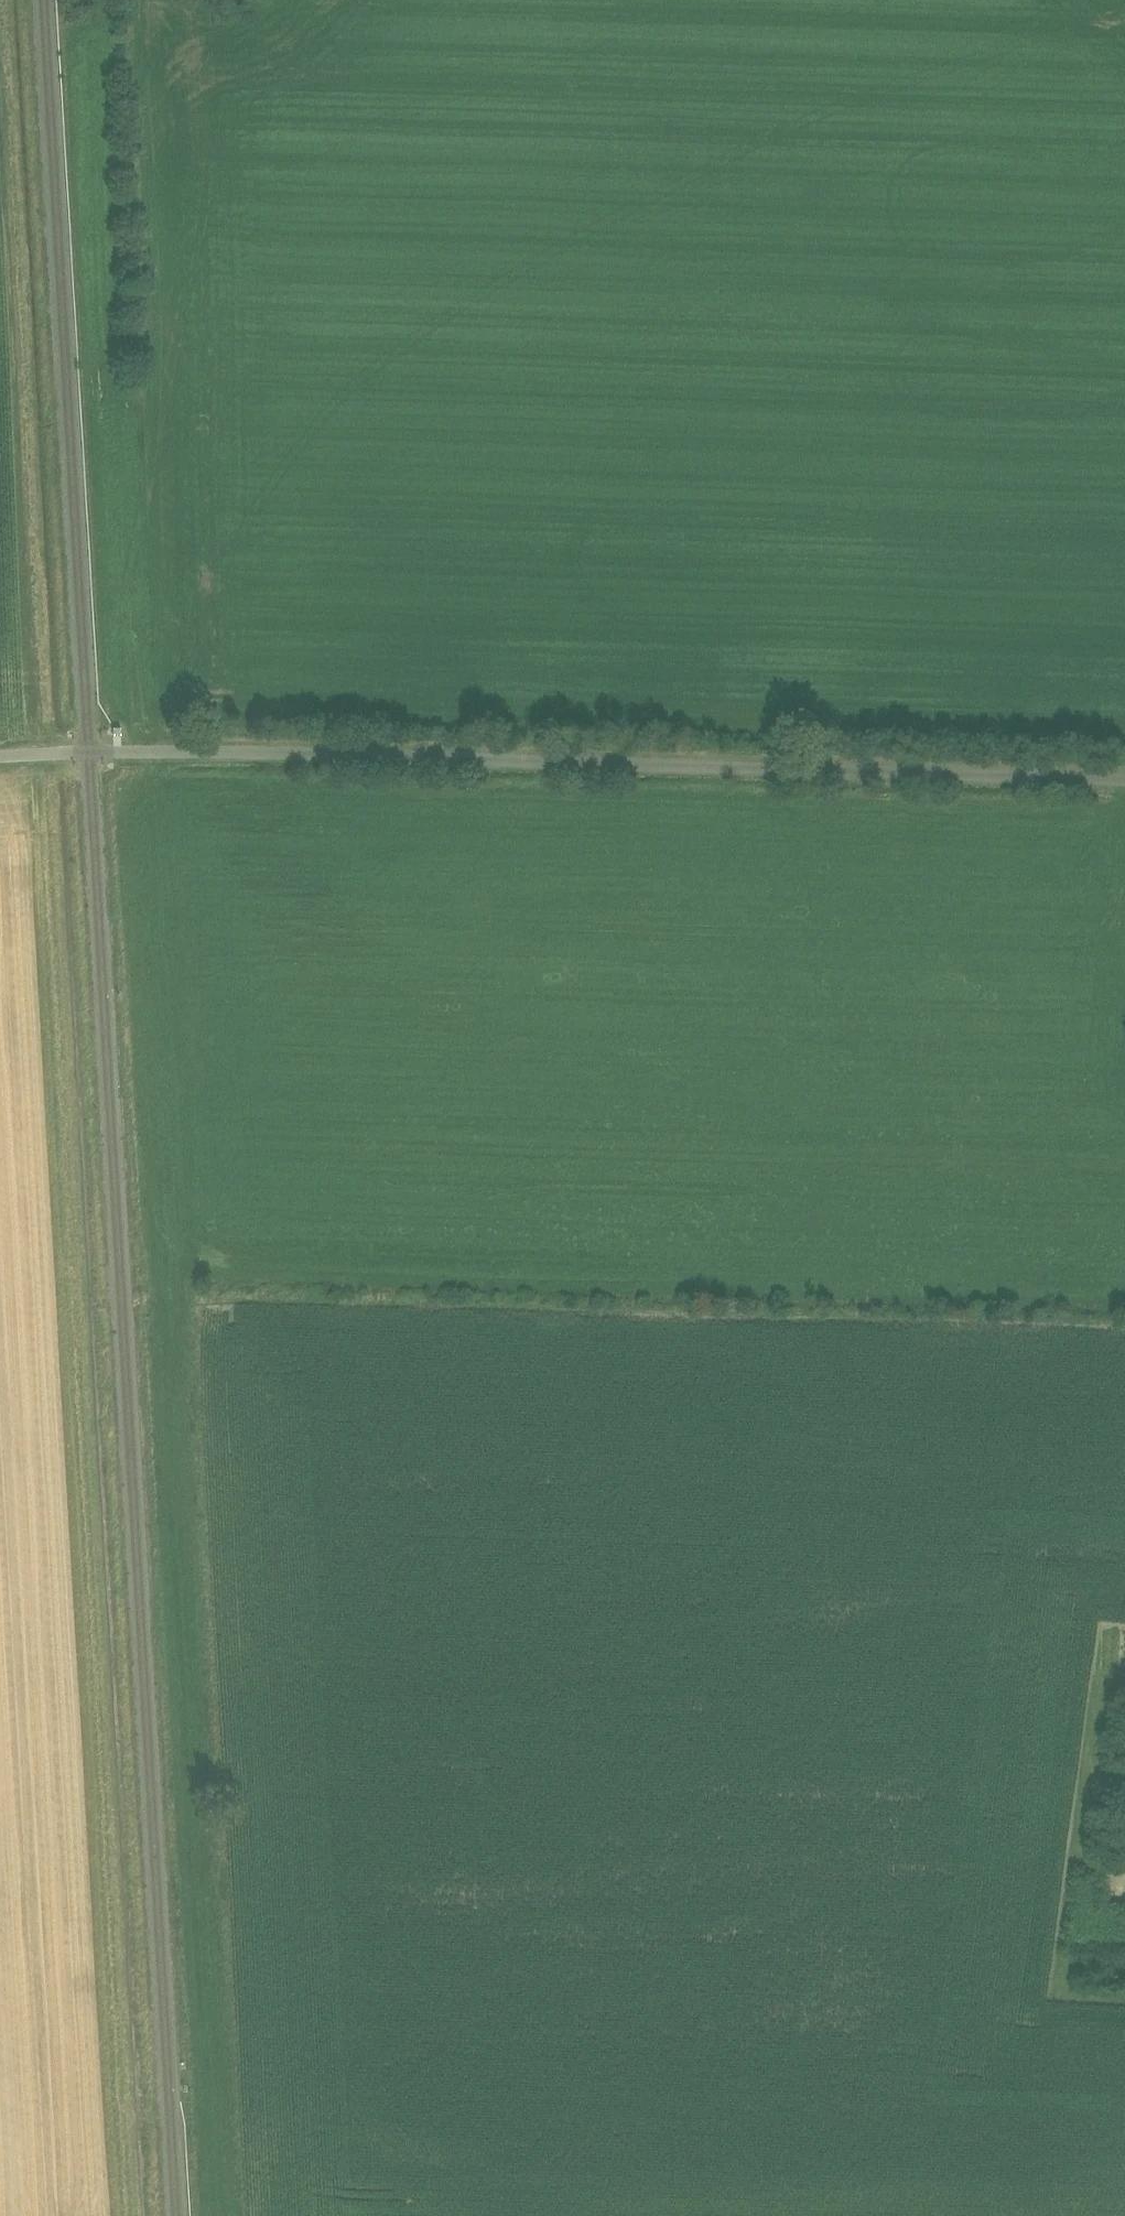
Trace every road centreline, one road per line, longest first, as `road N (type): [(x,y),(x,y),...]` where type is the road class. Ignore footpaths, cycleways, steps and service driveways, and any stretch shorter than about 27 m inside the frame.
road 1 (unclassified): [(1124,777),(167,752),(0,760)]

